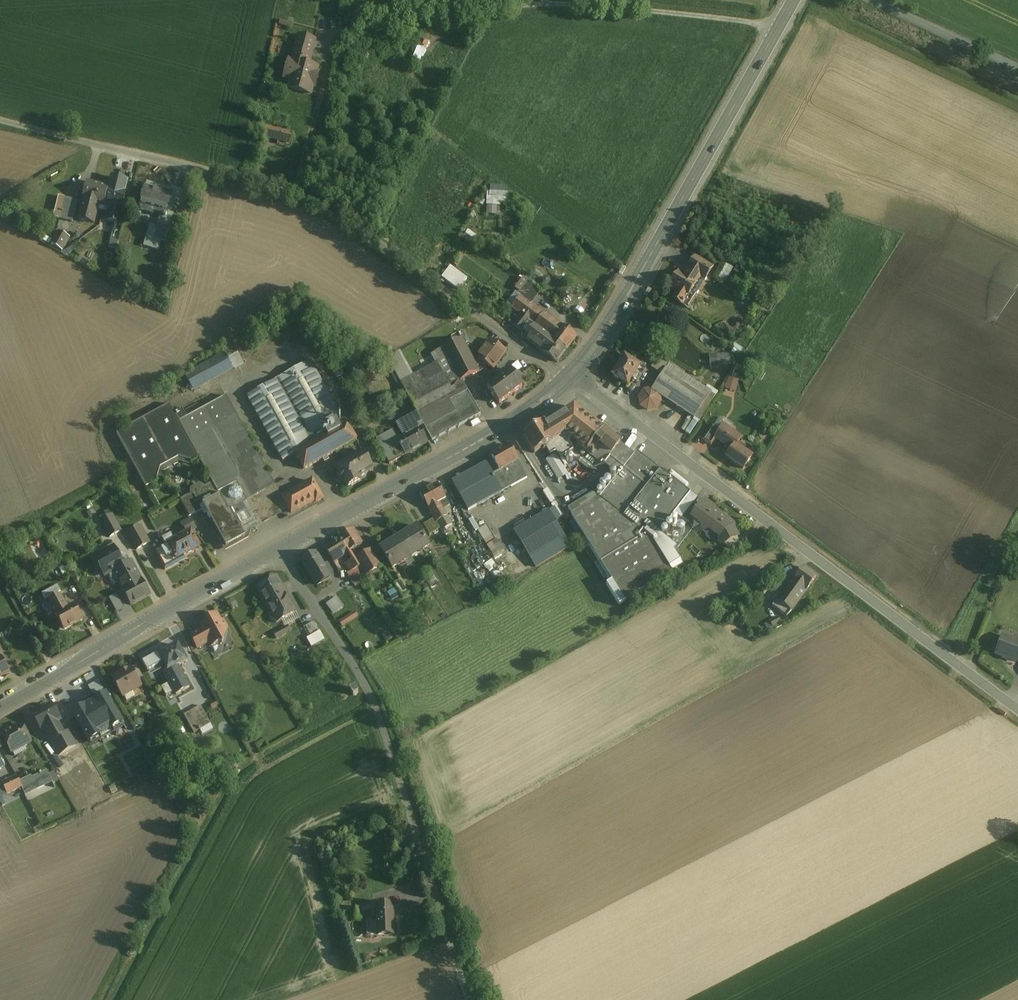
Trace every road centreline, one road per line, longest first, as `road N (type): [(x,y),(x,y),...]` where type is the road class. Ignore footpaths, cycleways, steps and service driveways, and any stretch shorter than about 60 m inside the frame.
road 1 (unclassified): [(570,378),(315,202),(0,121)]
road 2 (unclassified): [(1017,709),(570,378)]
road 3 (unclassified): [(279,549),(373,697),(468,999)]
road 4 (secondary): [(794,0),(619,311),(570,378)]
road 5 (secondary): [(570,378),(517,420),(279,549)]
road 6 (secondary): [(279,549),(0,707)]
road 7 (unclassified): [(871,0),(1017,69)]

